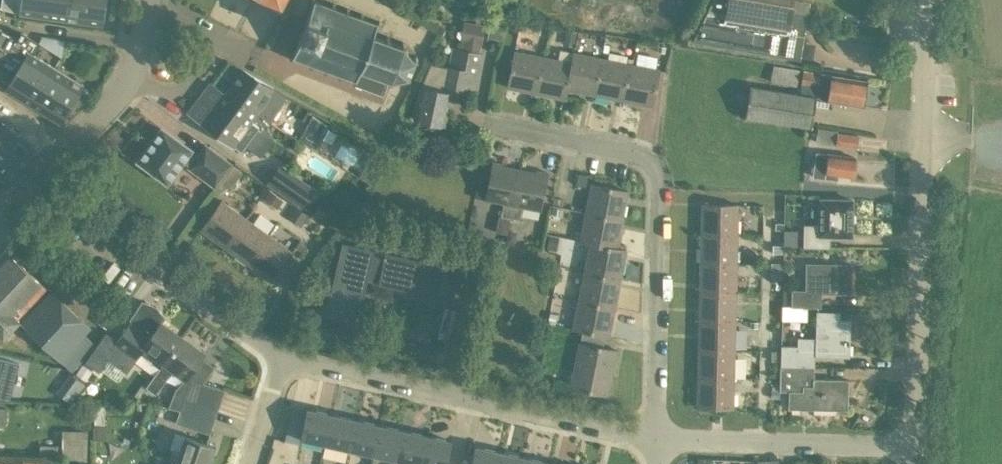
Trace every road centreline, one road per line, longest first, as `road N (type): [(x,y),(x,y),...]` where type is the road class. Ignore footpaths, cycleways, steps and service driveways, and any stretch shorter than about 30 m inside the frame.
road 1 (tertiary): [(916,443),(926,0)]
road 2 (residential): [(653,436),(661,189),(655,168),(636,153),(492,125)]
road 3 (residential): [(653,436),(286,357)]
road 4 (residential): [(286,357),(39,177)]
road 5 (residential): [(916,443),(653,436)]
road 6 (residential): [(39,177),(130,80),(148,0)]

